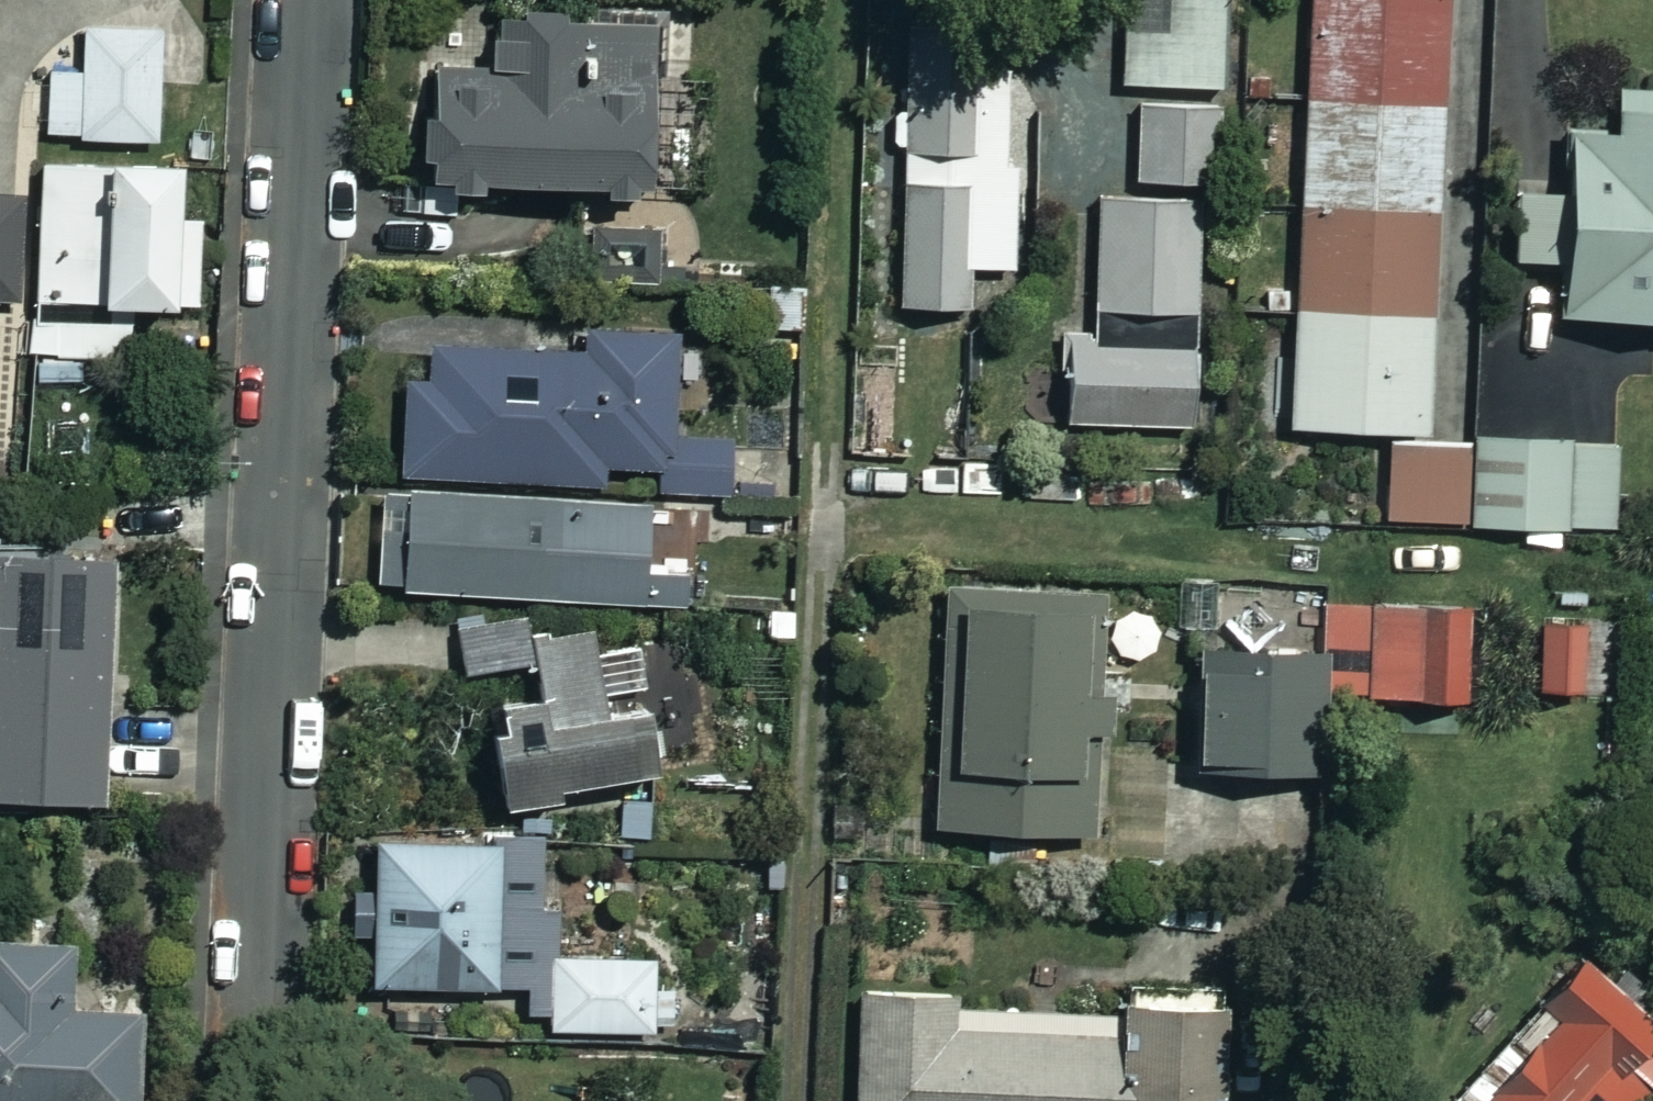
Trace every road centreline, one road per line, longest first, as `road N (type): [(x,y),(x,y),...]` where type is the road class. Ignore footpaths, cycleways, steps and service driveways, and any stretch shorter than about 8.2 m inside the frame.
road 1 (residential): [(253,1100),(295,0)]

